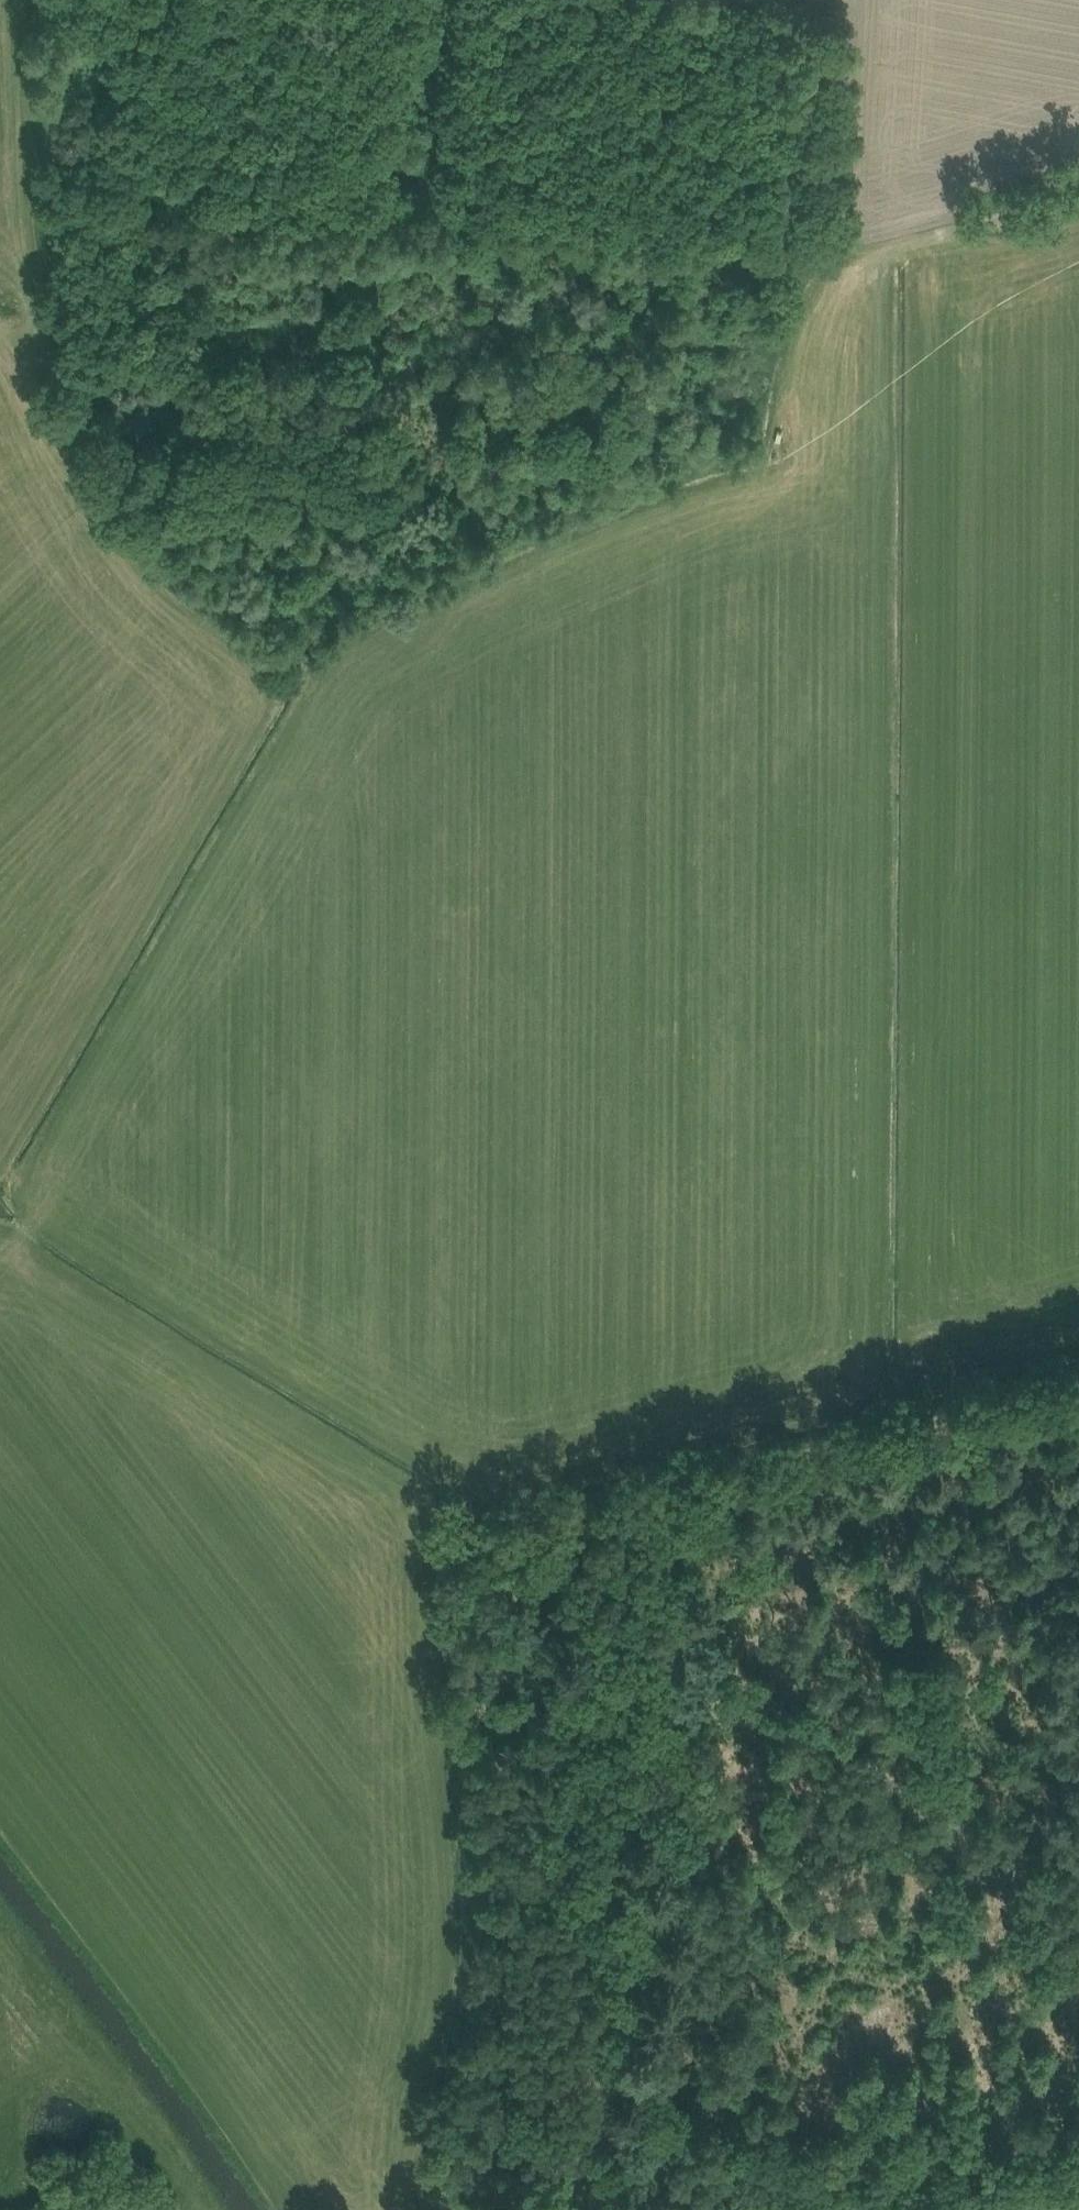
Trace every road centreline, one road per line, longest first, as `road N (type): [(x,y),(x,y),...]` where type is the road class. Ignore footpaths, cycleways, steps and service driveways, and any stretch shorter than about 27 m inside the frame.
road 1 (track): [(1078,196),(906,241),(810,249)]

